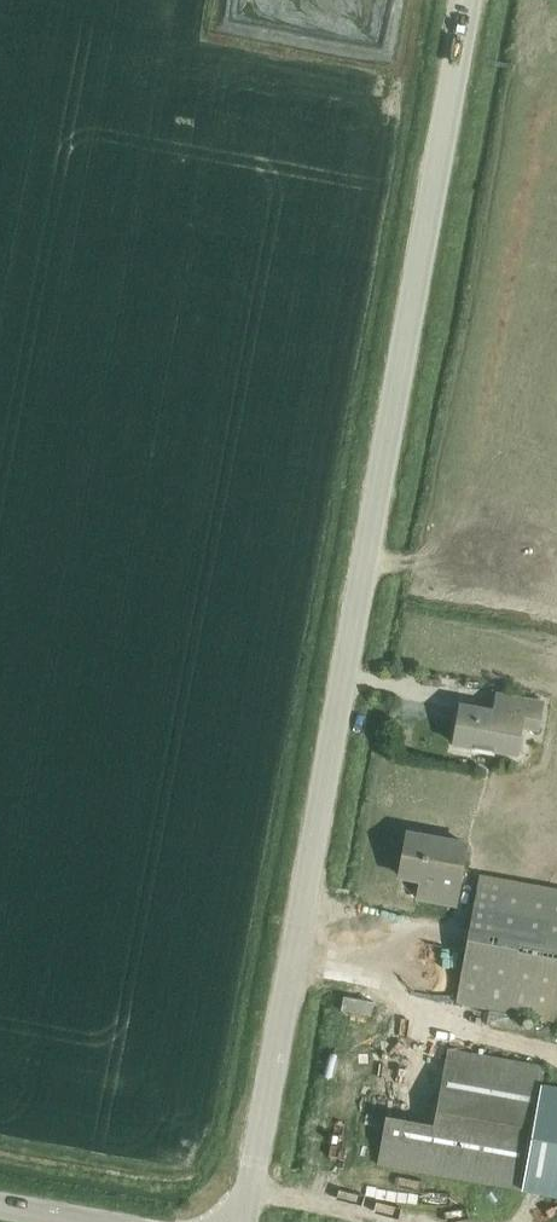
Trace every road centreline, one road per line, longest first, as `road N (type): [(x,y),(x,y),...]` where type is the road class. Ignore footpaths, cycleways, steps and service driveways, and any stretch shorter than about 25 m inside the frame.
road 1 (tertiary): [(243,1221),(470,0)]
road 2 (track): [(365,556),(556,596)]

